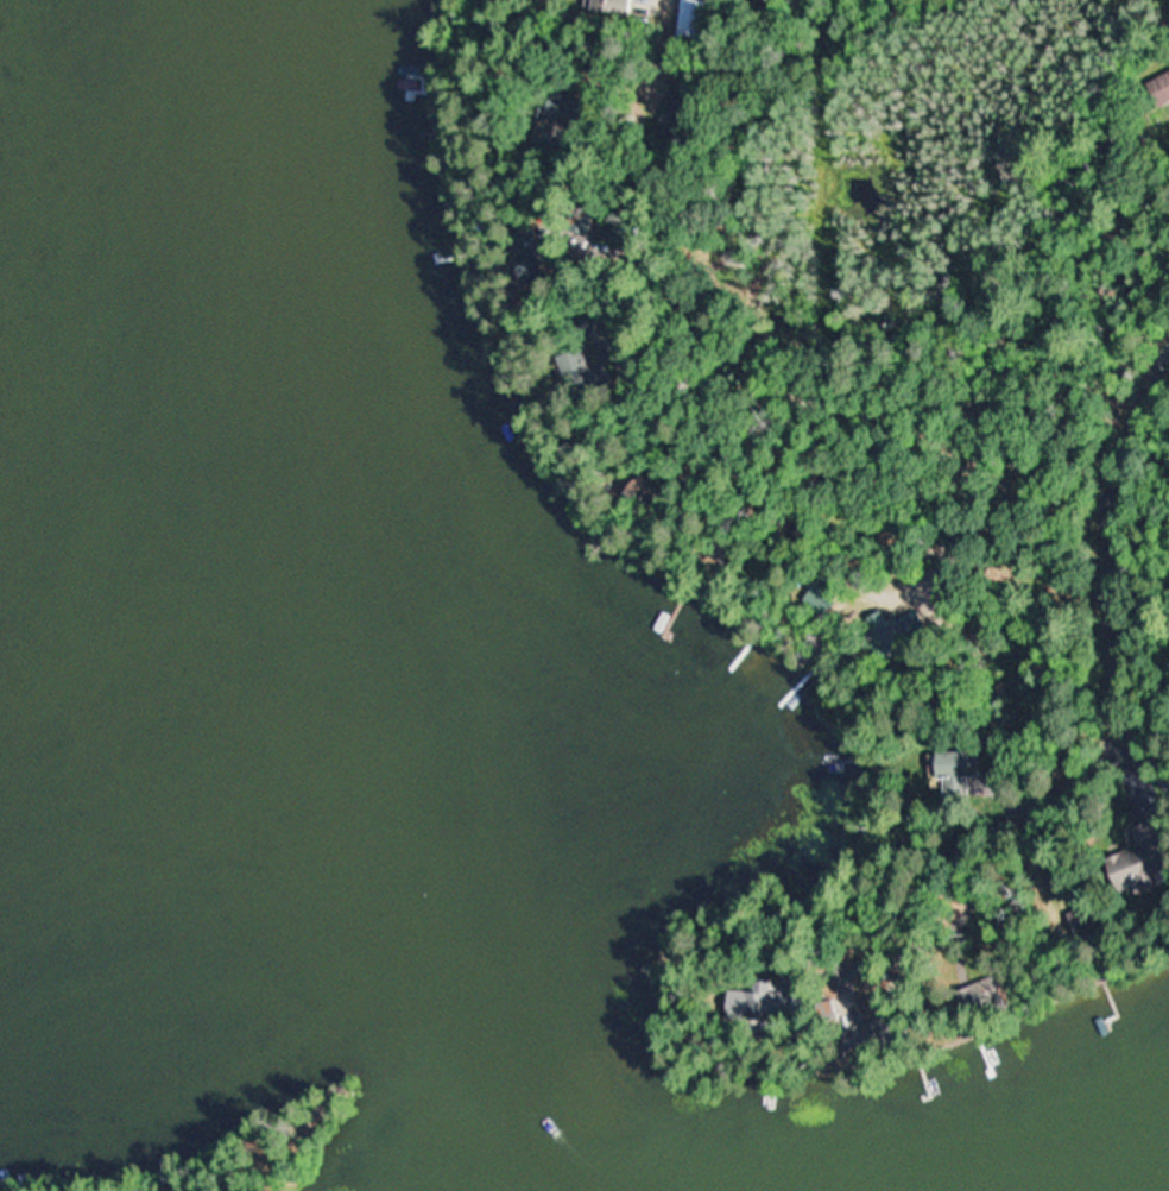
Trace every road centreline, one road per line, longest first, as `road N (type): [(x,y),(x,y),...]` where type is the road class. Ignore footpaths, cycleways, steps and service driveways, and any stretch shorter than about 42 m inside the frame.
road 1 (residential): [(1168,360),(1146,390),(1112,489),(1106,549),(1125,754)]

